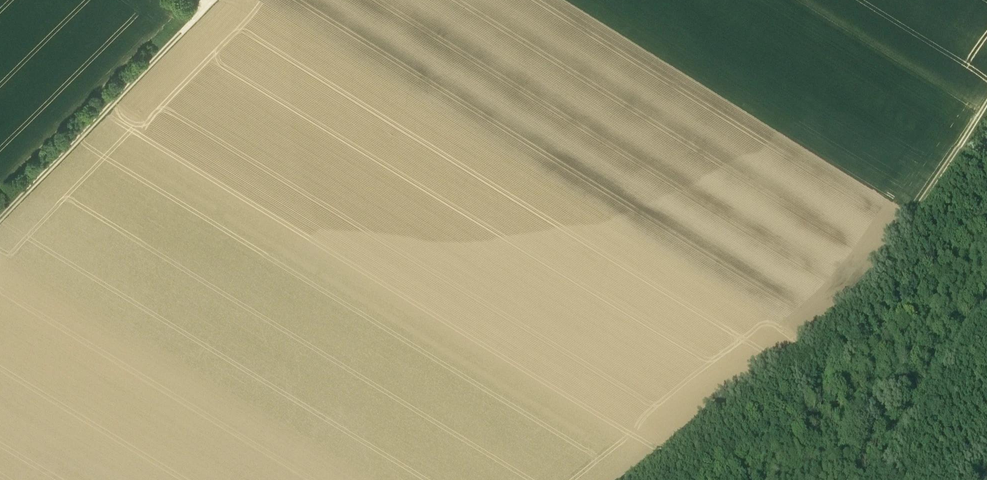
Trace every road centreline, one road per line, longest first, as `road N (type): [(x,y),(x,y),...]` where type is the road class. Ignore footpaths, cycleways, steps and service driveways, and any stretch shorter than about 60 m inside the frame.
road 1 (track): [(986,105),(868,281),(827,325),(626,479)]
road 2 (track): [(210,5),(0,220)]

